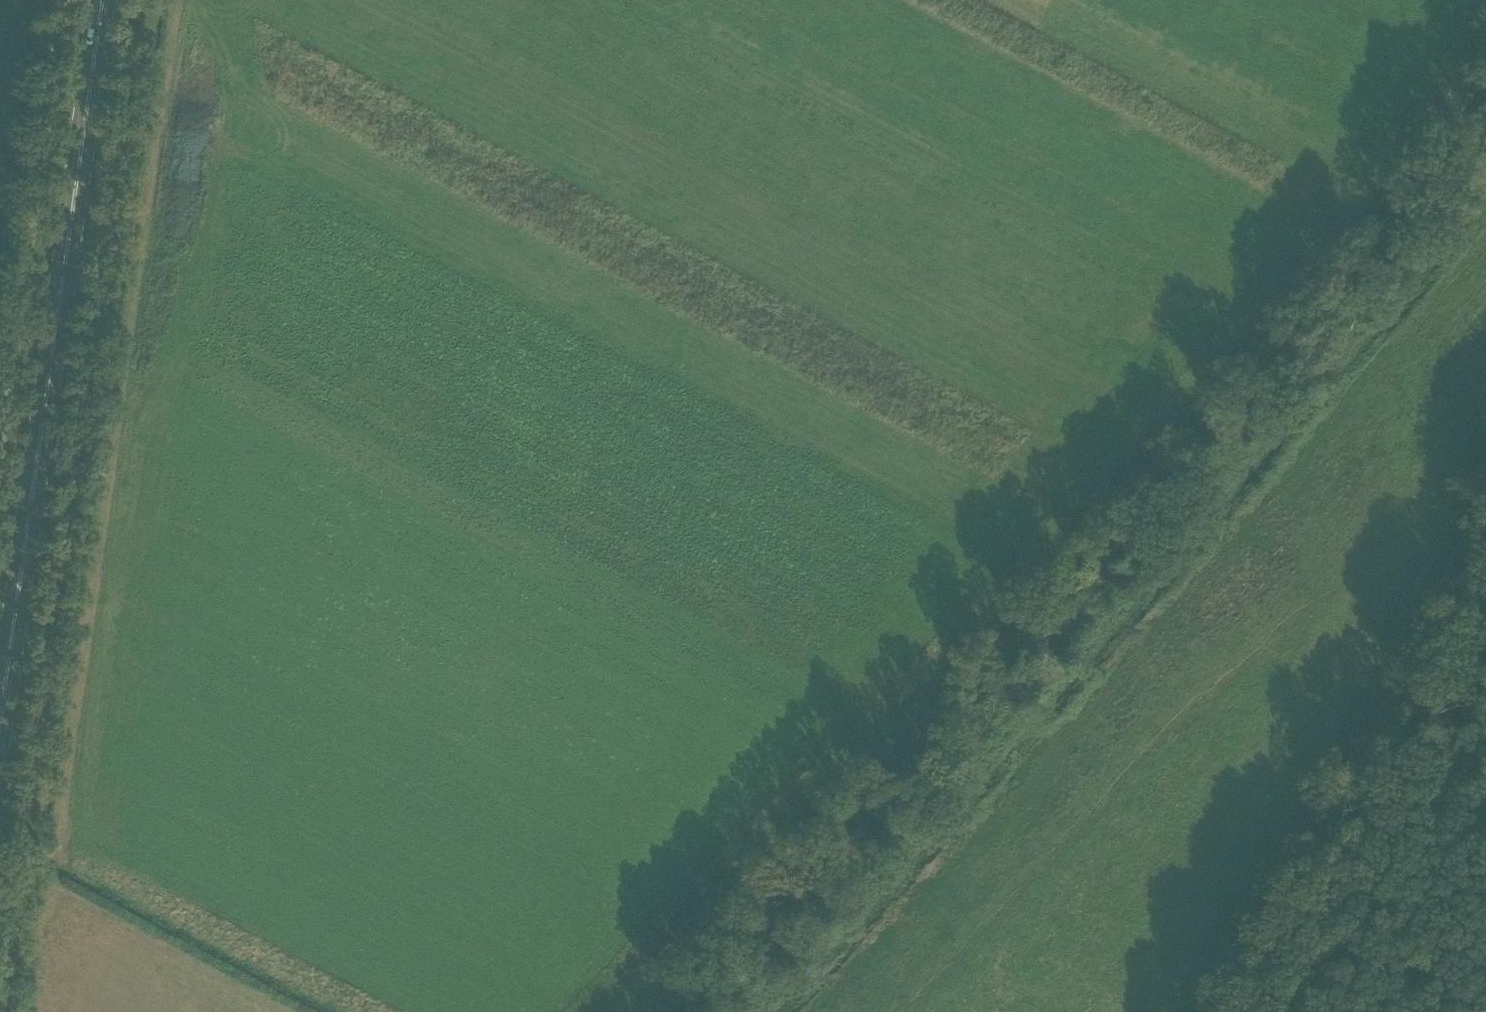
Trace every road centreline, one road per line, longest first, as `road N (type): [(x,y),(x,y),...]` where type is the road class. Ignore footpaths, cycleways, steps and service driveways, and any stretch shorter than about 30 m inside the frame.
road 1 (primary): [(0,730),(105,0)]

